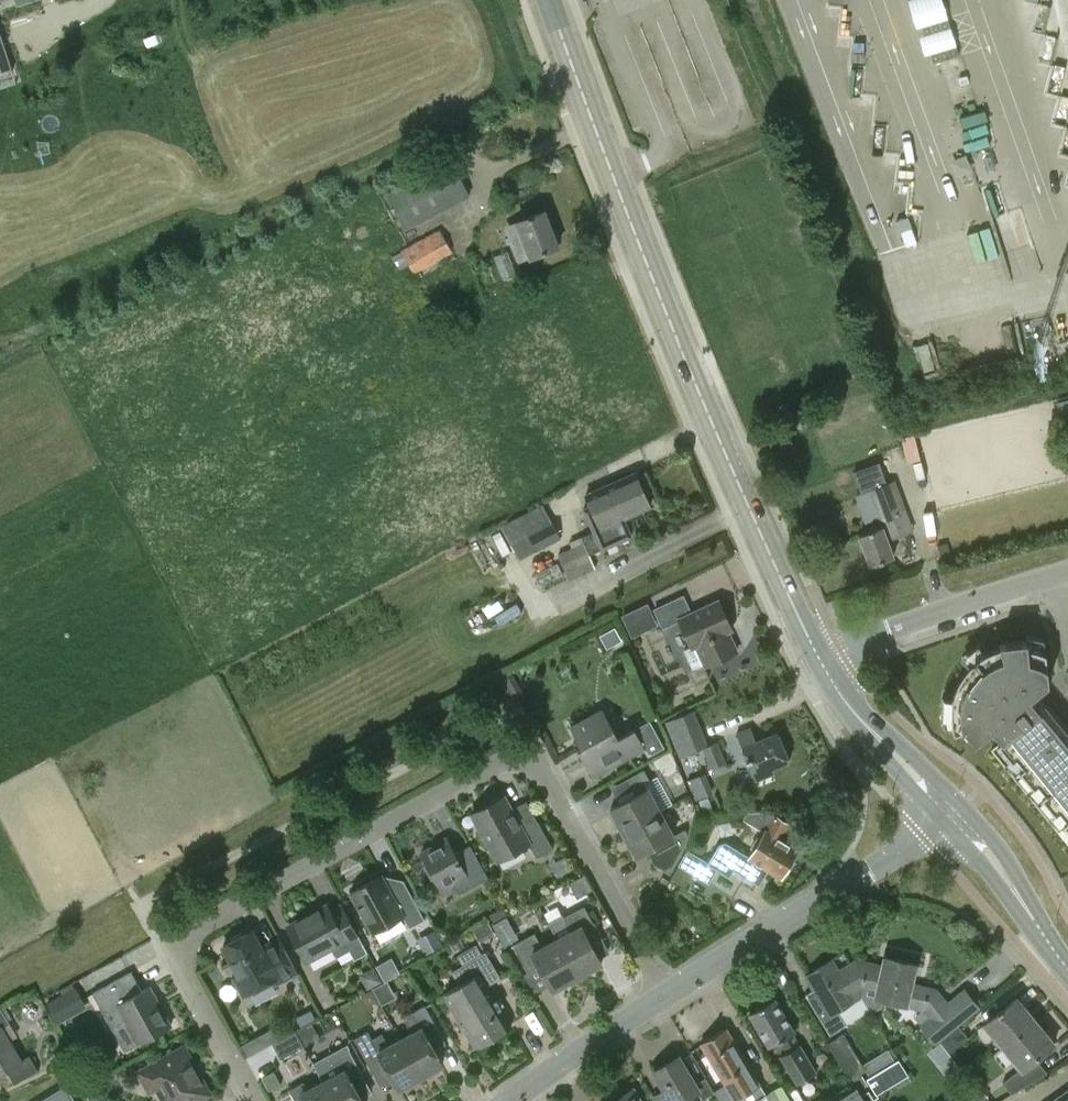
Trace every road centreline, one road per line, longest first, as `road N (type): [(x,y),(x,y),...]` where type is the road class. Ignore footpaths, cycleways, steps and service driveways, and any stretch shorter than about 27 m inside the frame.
road 1 (residential): [(259,1100),(184,969),(193,928),(508,759),(540,767),(664,996)]
road 2 (tertiary): [(821,660),(710,418),(549,0)]
road 3 (residential): [(664,996),(954,815)]
road 4 (residential): [(821,660),(889,629),(1067,573)]
road 5 (tertiary): [(954,815),(844,701),(821,660)]
road 6 (tertiary): [(1067,968),(986,849),(954,815)]
road 7 (residential): [(513,1100),(664,996)]

